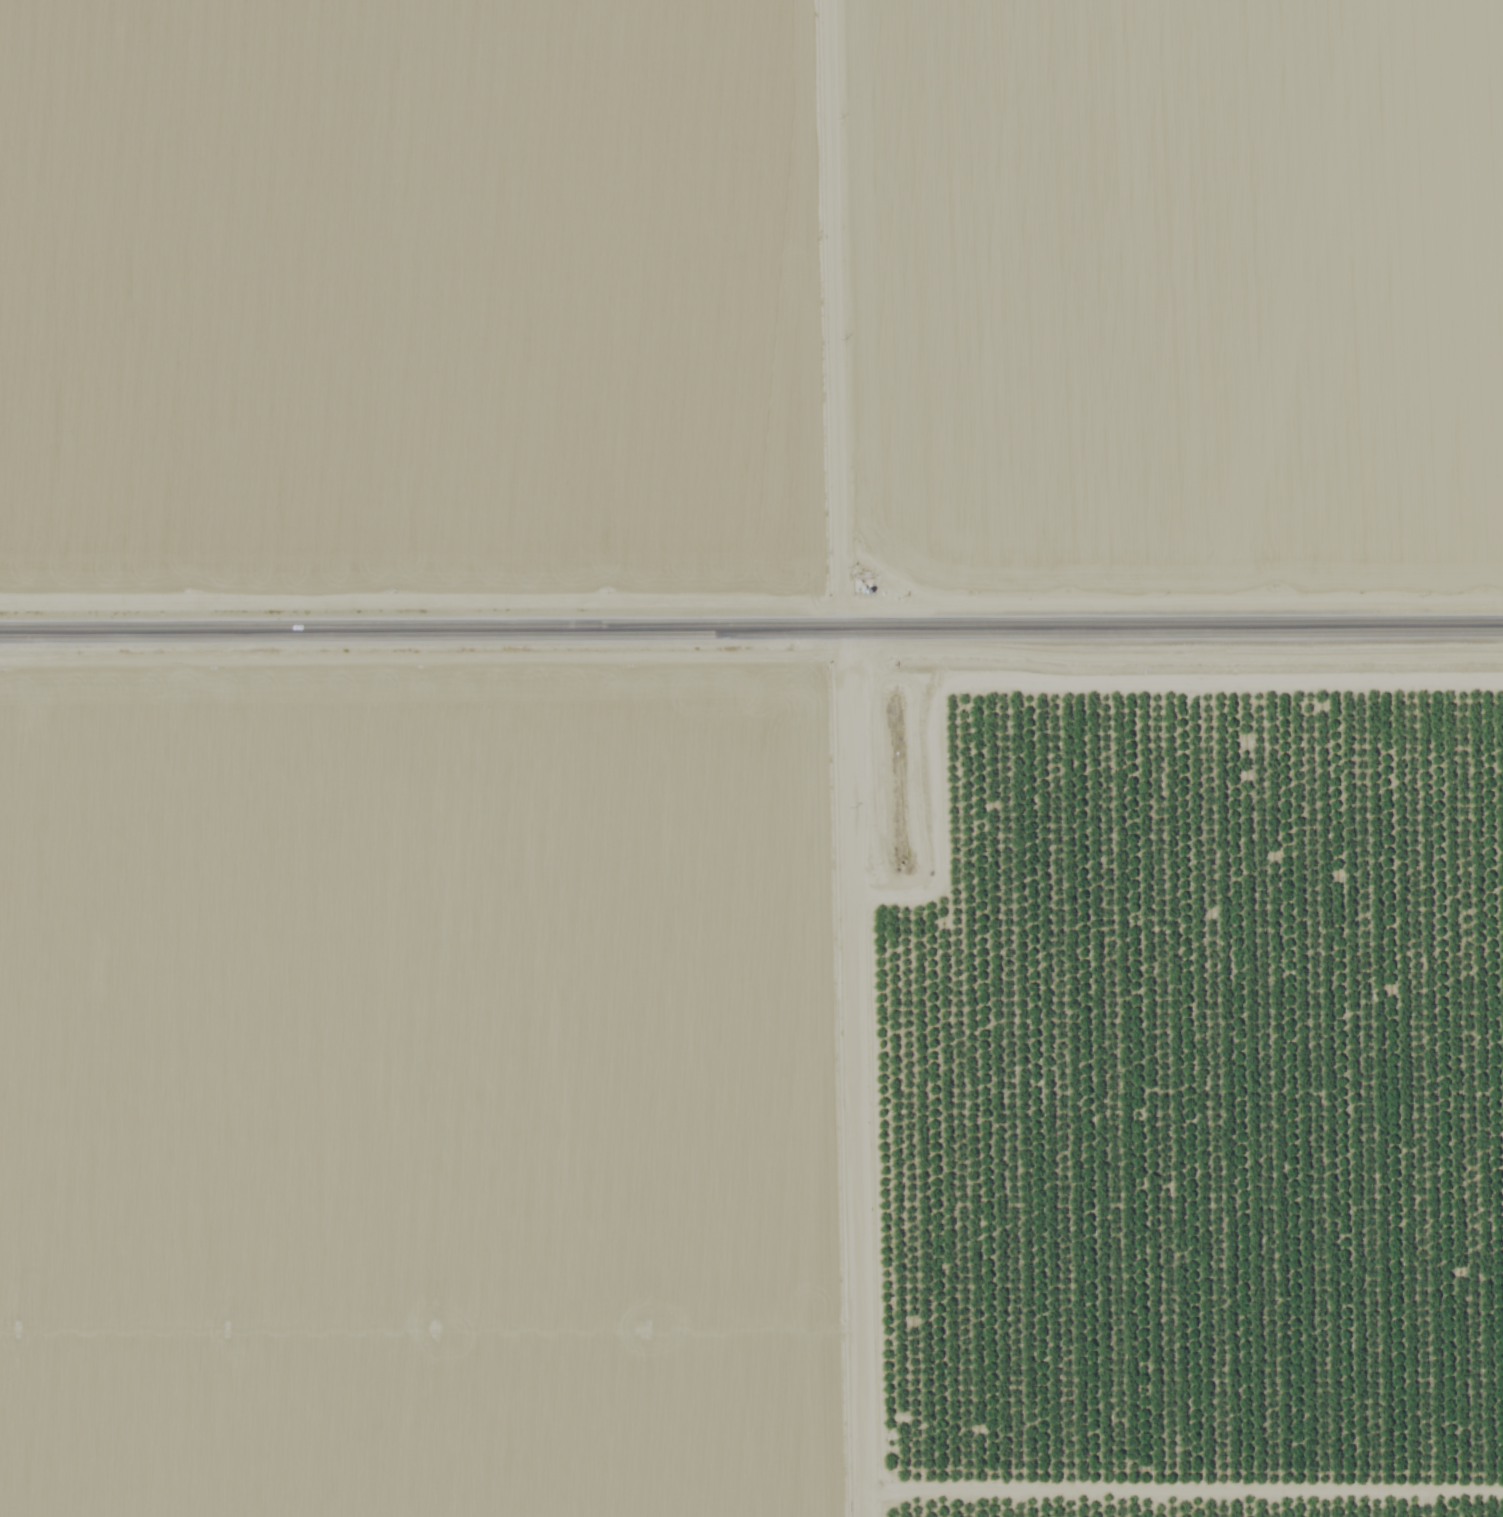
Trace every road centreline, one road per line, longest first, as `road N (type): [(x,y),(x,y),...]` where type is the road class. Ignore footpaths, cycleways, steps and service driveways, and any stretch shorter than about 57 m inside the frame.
road 1 (residential): [(870,1516),(840,633)]
road 2 (tertiary): [(840,633),(0,634)]
road 3 (tertiary): [(1502,628),(840,633)]
road 4 (residential): [(840,633),(831,0)]

